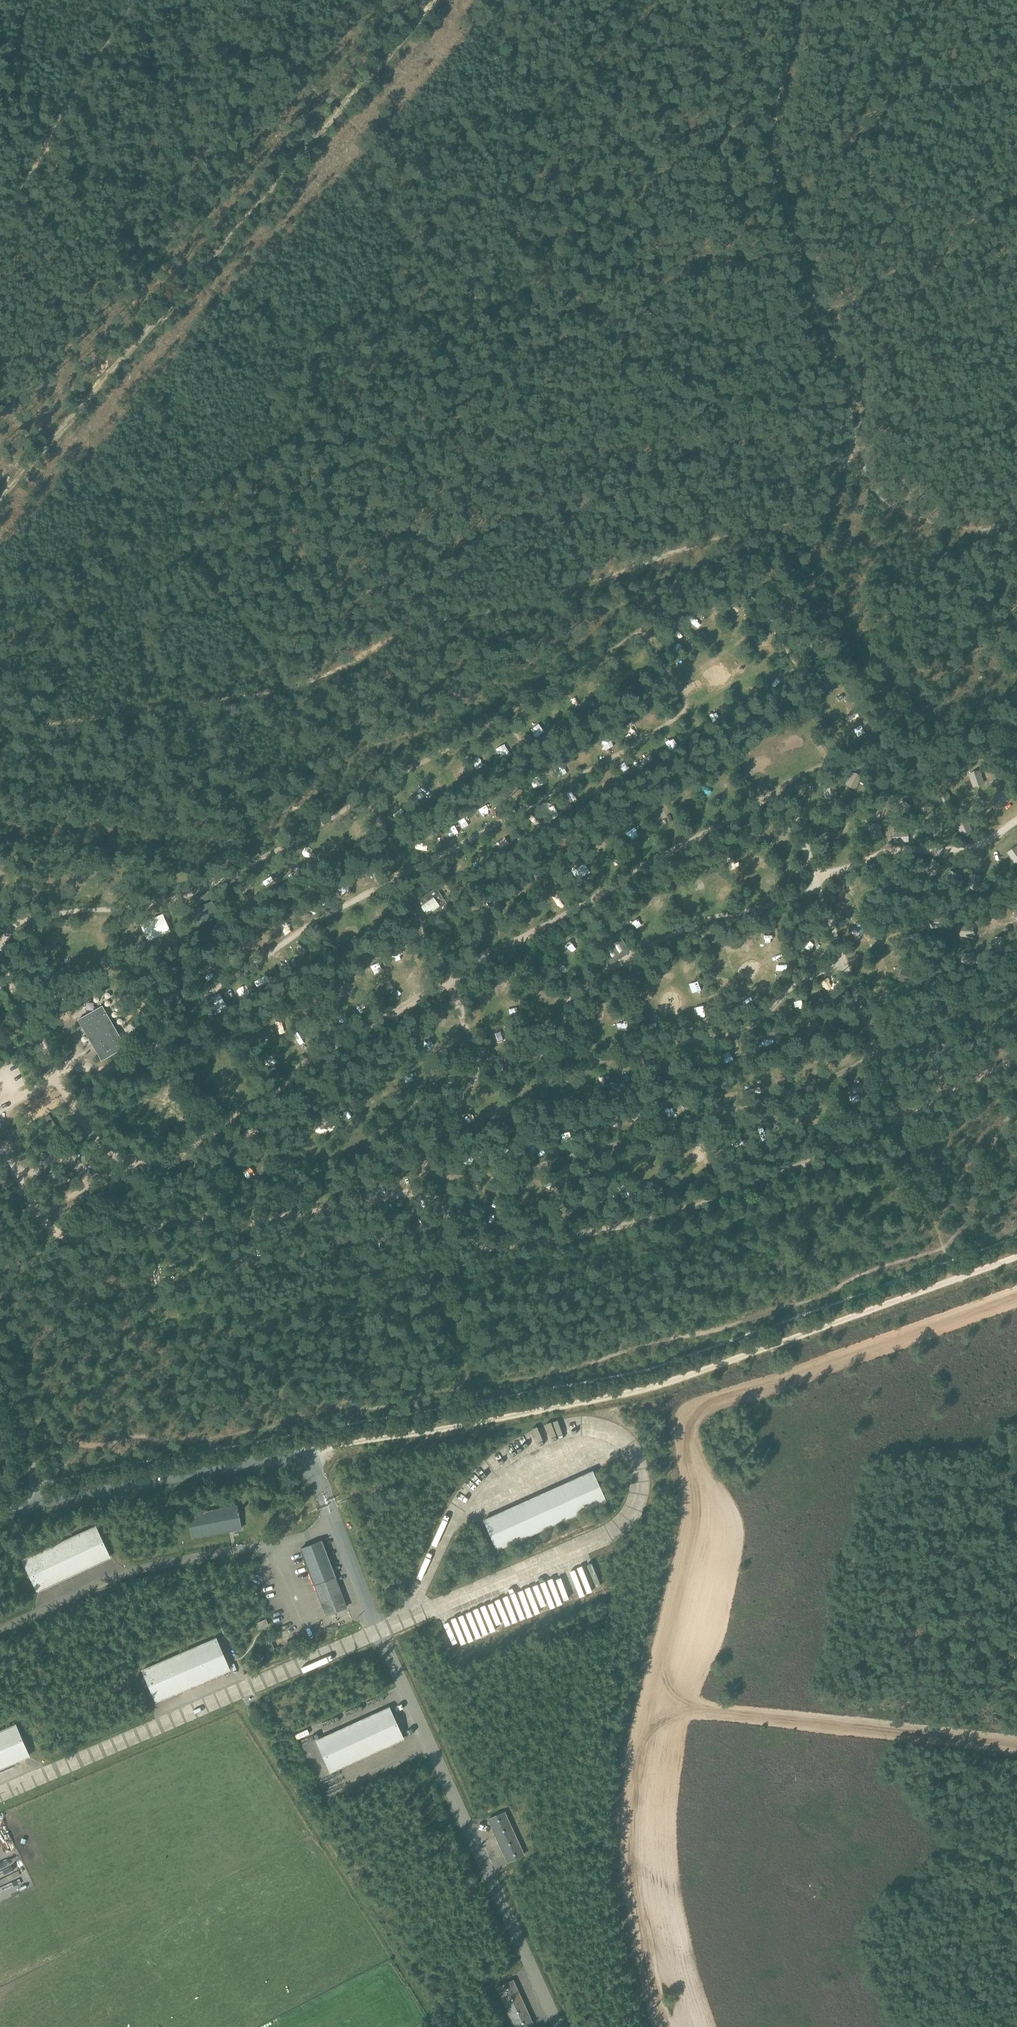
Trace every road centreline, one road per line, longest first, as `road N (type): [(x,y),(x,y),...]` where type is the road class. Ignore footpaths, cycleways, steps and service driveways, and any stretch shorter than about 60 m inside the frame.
road 1 (track): [(1016,516),(840,582),(829,575),(820,543),(760,537),(715,544),(536,603),(416,623),(323,680),(0,730)]
road 2 (track): [(665,2026),(629,1872),(628,1818),(689,1516),(683,1435),(691,1417),(721,1396),(1016,1294)]
road 3 (track): [(54,1074),(73,1065),(117,1068),(182,1031),(212,988),(301,931),(683,715),(686,701),(641,628)]
road 4 (track): [(392,884),(449,986),(478,1069),(438,1117),(426,1172),(404,1195),(241,1216),(226,1211),(198,1164),(179,1153),(120,1151),(97,1133),(54,1074)]
road 5 (track): [(179,1153),(257,1106),(316,1055),(824,767)]
road 6 (track): [(308,1452),(669,1382),(1016,1256)]
road 7 (track): [(0,494),(433,0)]
road 8 (track): [(1016,820),(974,846),(878,854),(822,876),(799,896),(655,941),(577,991),(562,1053),(476,1059)]
road 9 (track): [(54,1074),(4,970),(0,947),(13,927),(188,895),(354,804),(373,815),(397,857),(392,884)]
road 10 (track): [(799,0),(773,110),(774,144),(857,466),(886,498),(980,529)]
road 11 (track): [(647,1702),(1016,1741)]
road 12 (track): [(354,804),(641,628)]
road 13 (track): [(875,1054),(784,790)]
road 14 (unclassified): [(38,1503),(308,1452)]
road 15 (track): [(821,320),(865,305),(1016,194)]
road 16 (unclassified): [(38,1503),(0,1369)]

